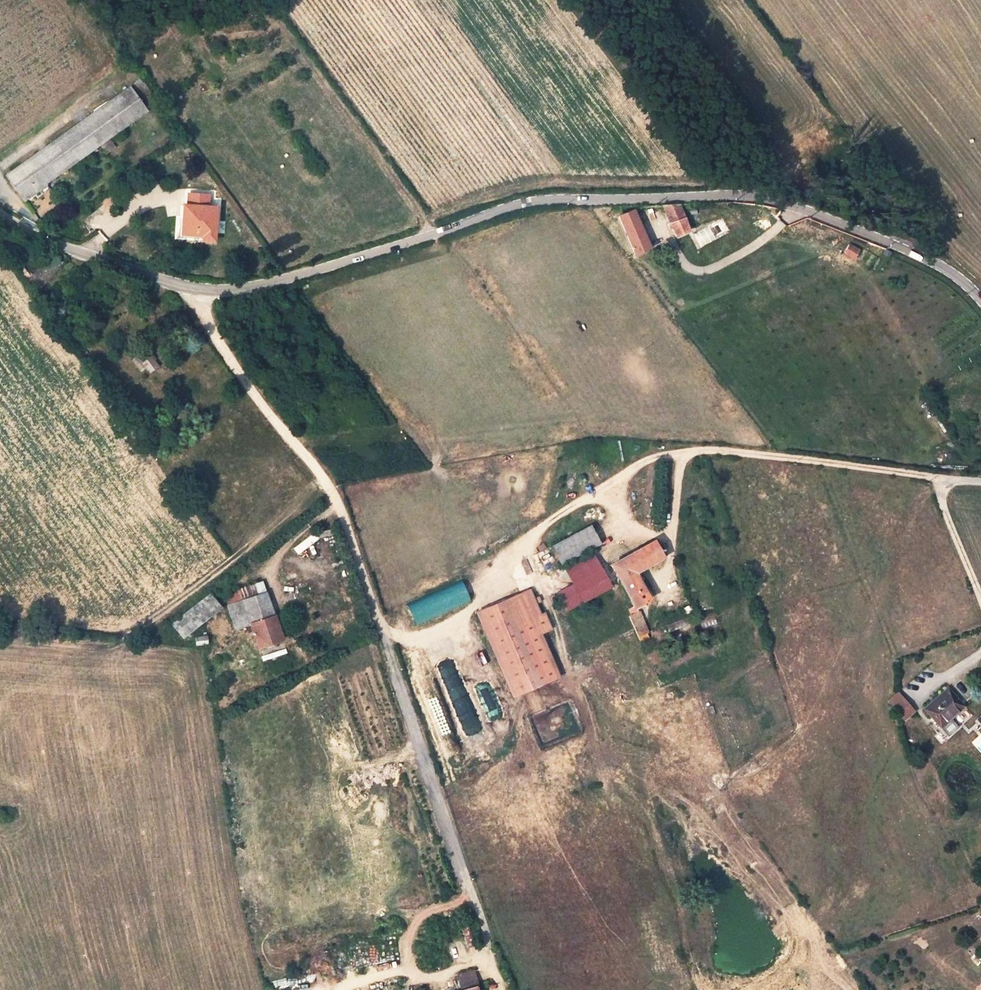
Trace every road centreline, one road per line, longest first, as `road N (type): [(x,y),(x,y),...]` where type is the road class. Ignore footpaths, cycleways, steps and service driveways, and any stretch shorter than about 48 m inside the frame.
road 1 (unclassified): [(0,218),(197,290),(252,289),(522,203),(751,198),(850,224),(941,268),(980,304)]
road 2 (track): [(197,290),(205,319),(342,512),(502,989)]
road 3 (track): [(382,629),(414,637),(455,621),(484,598),(520,541),(645,461),(716,449),(950,480),(944,510),(980,601)]
road 4 (track): [(327,483),(299,492),(131,642)]
road 5 (track): [(520,541),(556,622),(569,676)]

